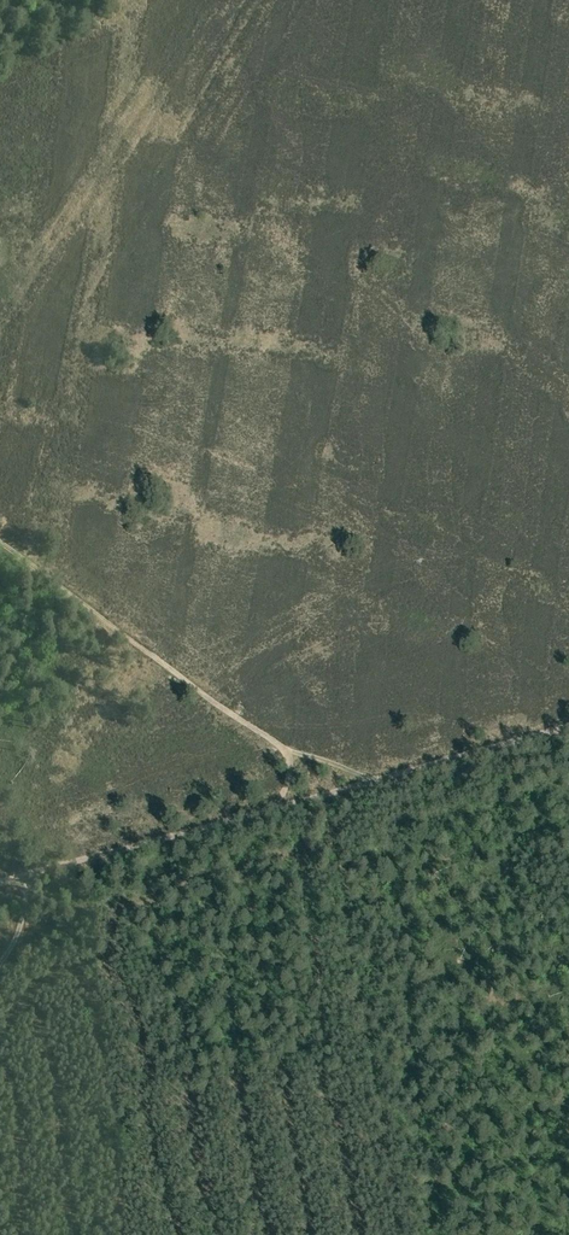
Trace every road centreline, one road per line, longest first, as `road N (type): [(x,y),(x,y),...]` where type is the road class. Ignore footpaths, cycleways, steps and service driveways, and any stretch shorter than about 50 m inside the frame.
road 1 (track): [(0,537),(283,749)]
road 2 (track): [(275,809),(24,879)]
road 3 (track): [(385,777),(568,729)]

